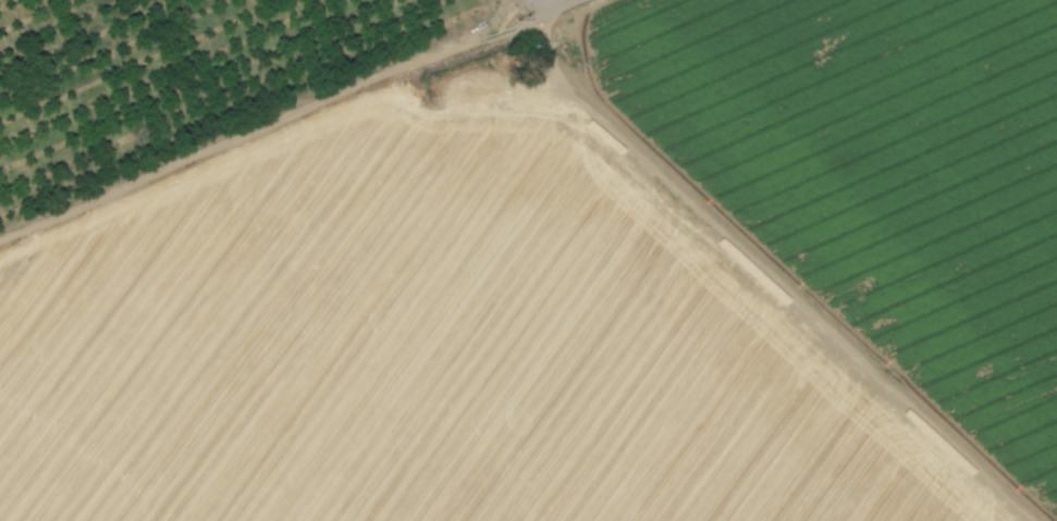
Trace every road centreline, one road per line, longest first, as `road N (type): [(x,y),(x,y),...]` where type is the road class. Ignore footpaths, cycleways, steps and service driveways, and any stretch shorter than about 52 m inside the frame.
road 1 (track): [(1039,520),(619,133),(497,32),(0,242)]

